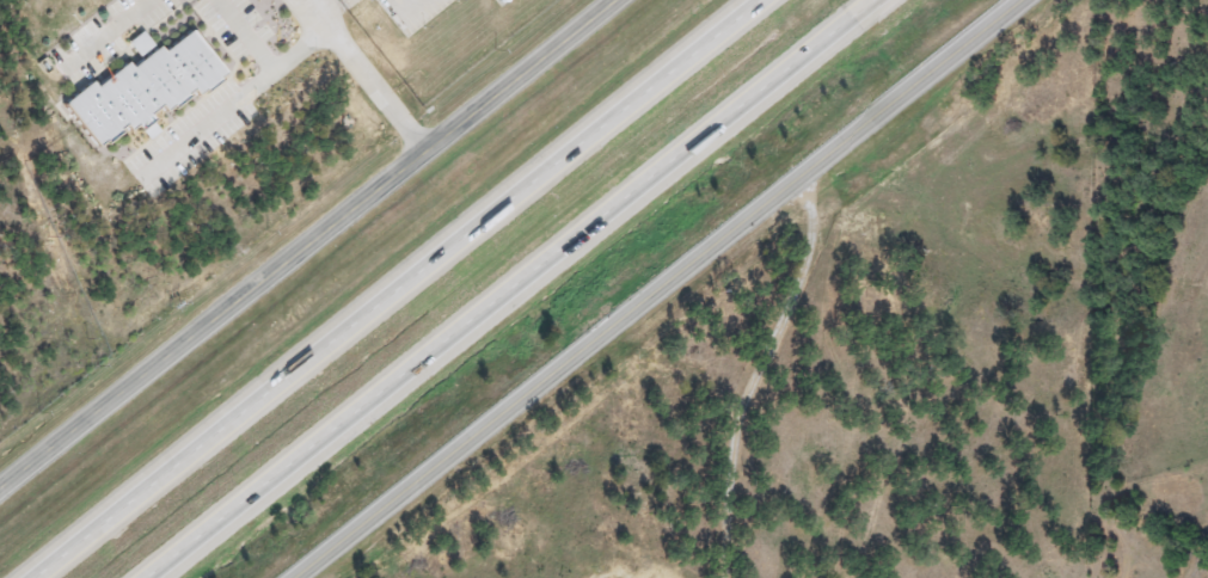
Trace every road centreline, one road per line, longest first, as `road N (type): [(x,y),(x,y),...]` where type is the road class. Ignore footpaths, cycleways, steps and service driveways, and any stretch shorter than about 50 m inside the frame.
road 1 (tertiary): [(289,577),(1021,0)]
road 2 (motorway): [(146,577),(873,0)]
road 3 (motorway): [(758,0),(35,577)]
road 4 (tertiary): [(600,0),(0,478)]

